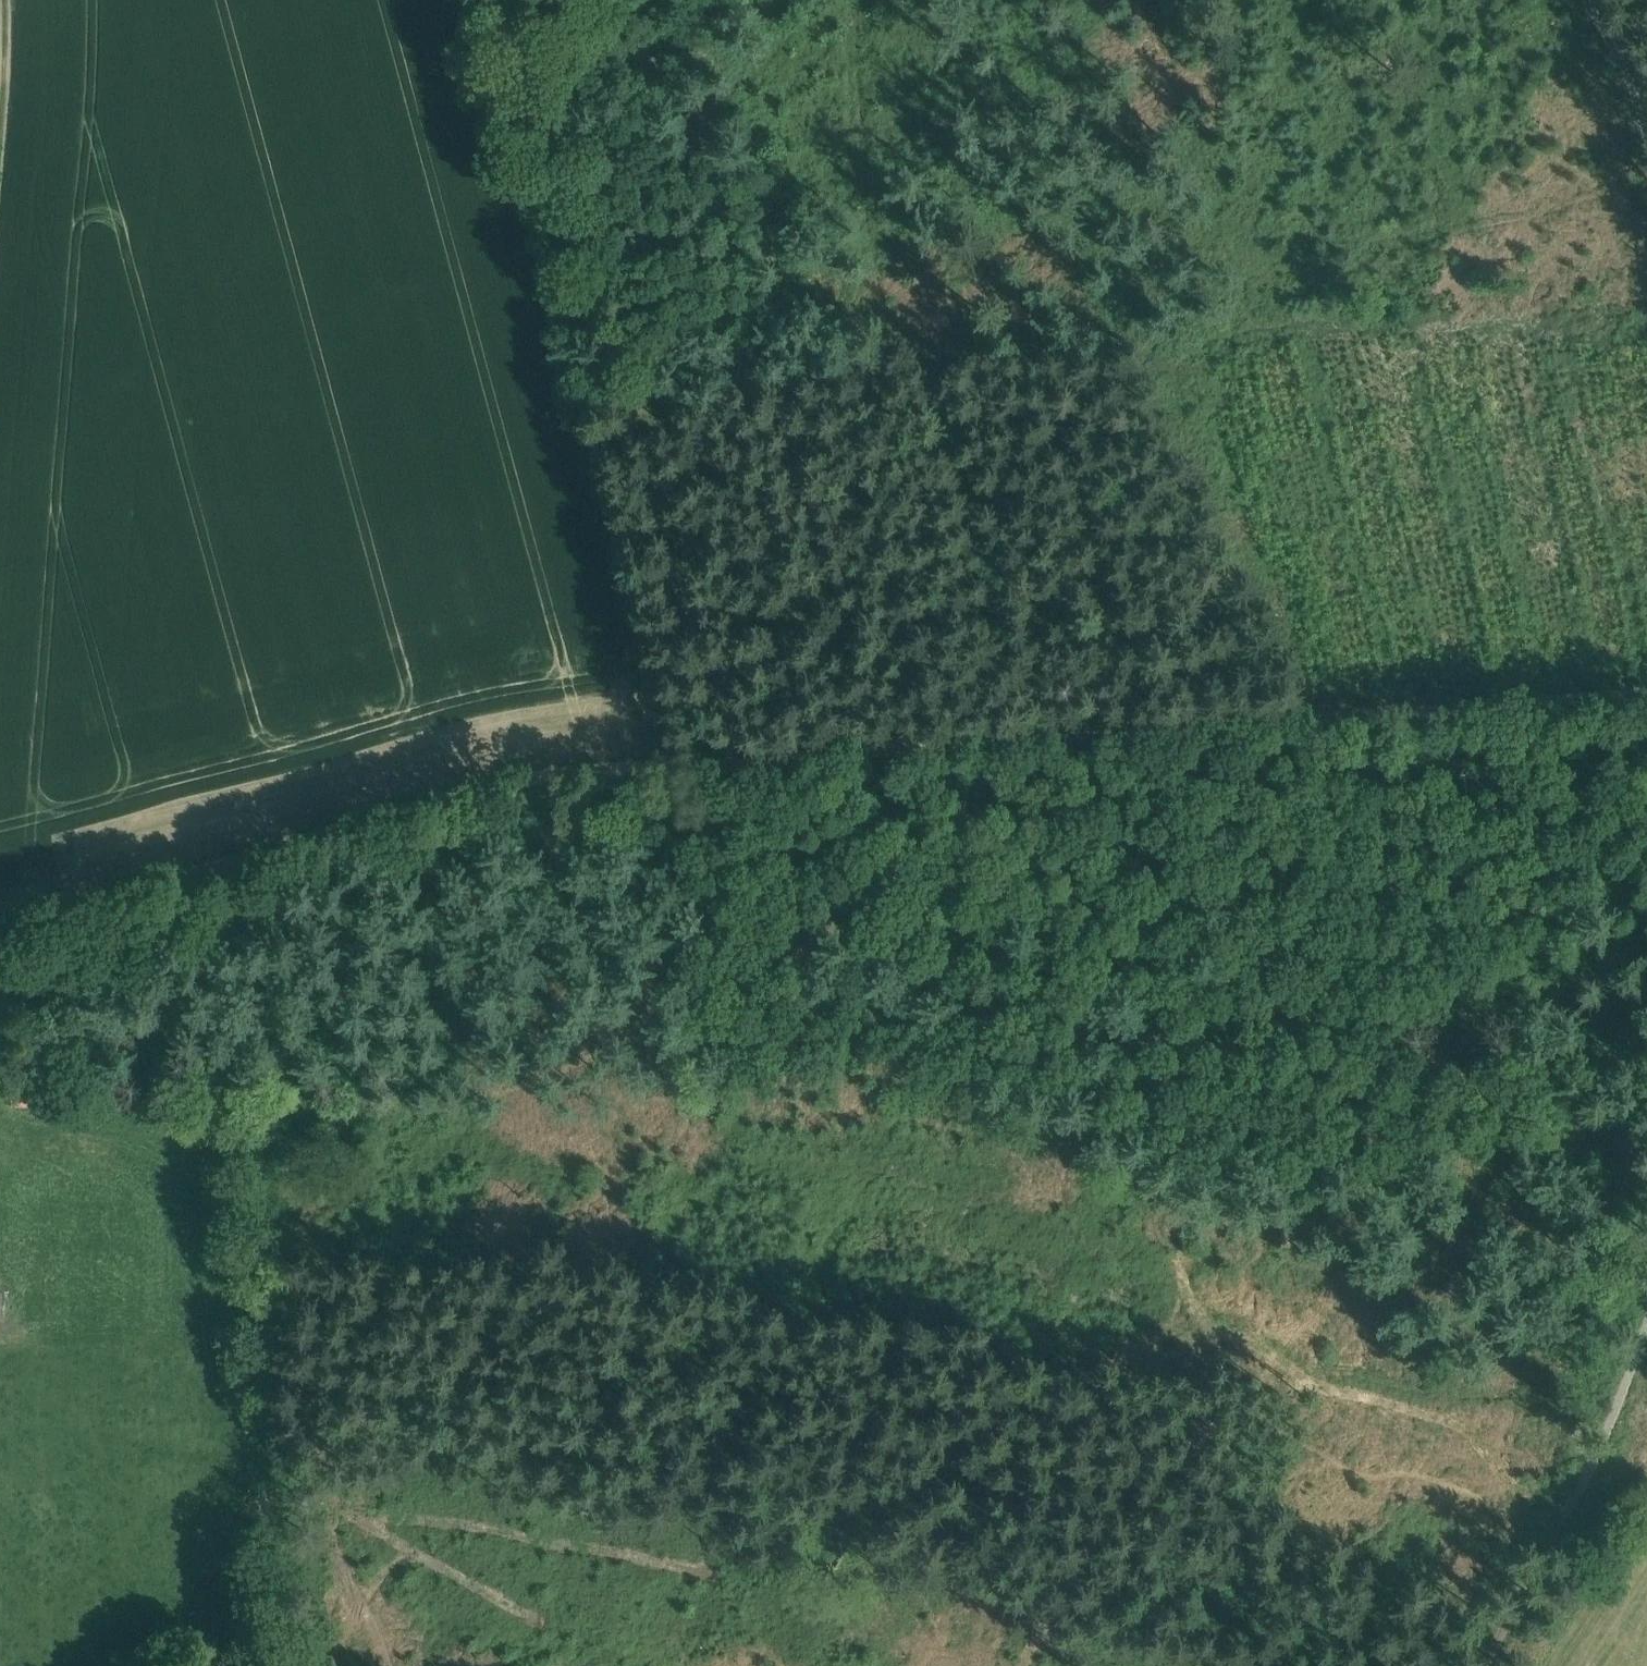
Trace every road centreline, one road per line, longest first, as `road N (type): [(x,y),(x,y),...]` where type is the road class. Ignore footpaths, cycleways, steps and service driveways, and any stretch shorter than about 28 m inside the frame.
road 1 (track): [(0,940),(237,854),(550,779),(1646,644)]

